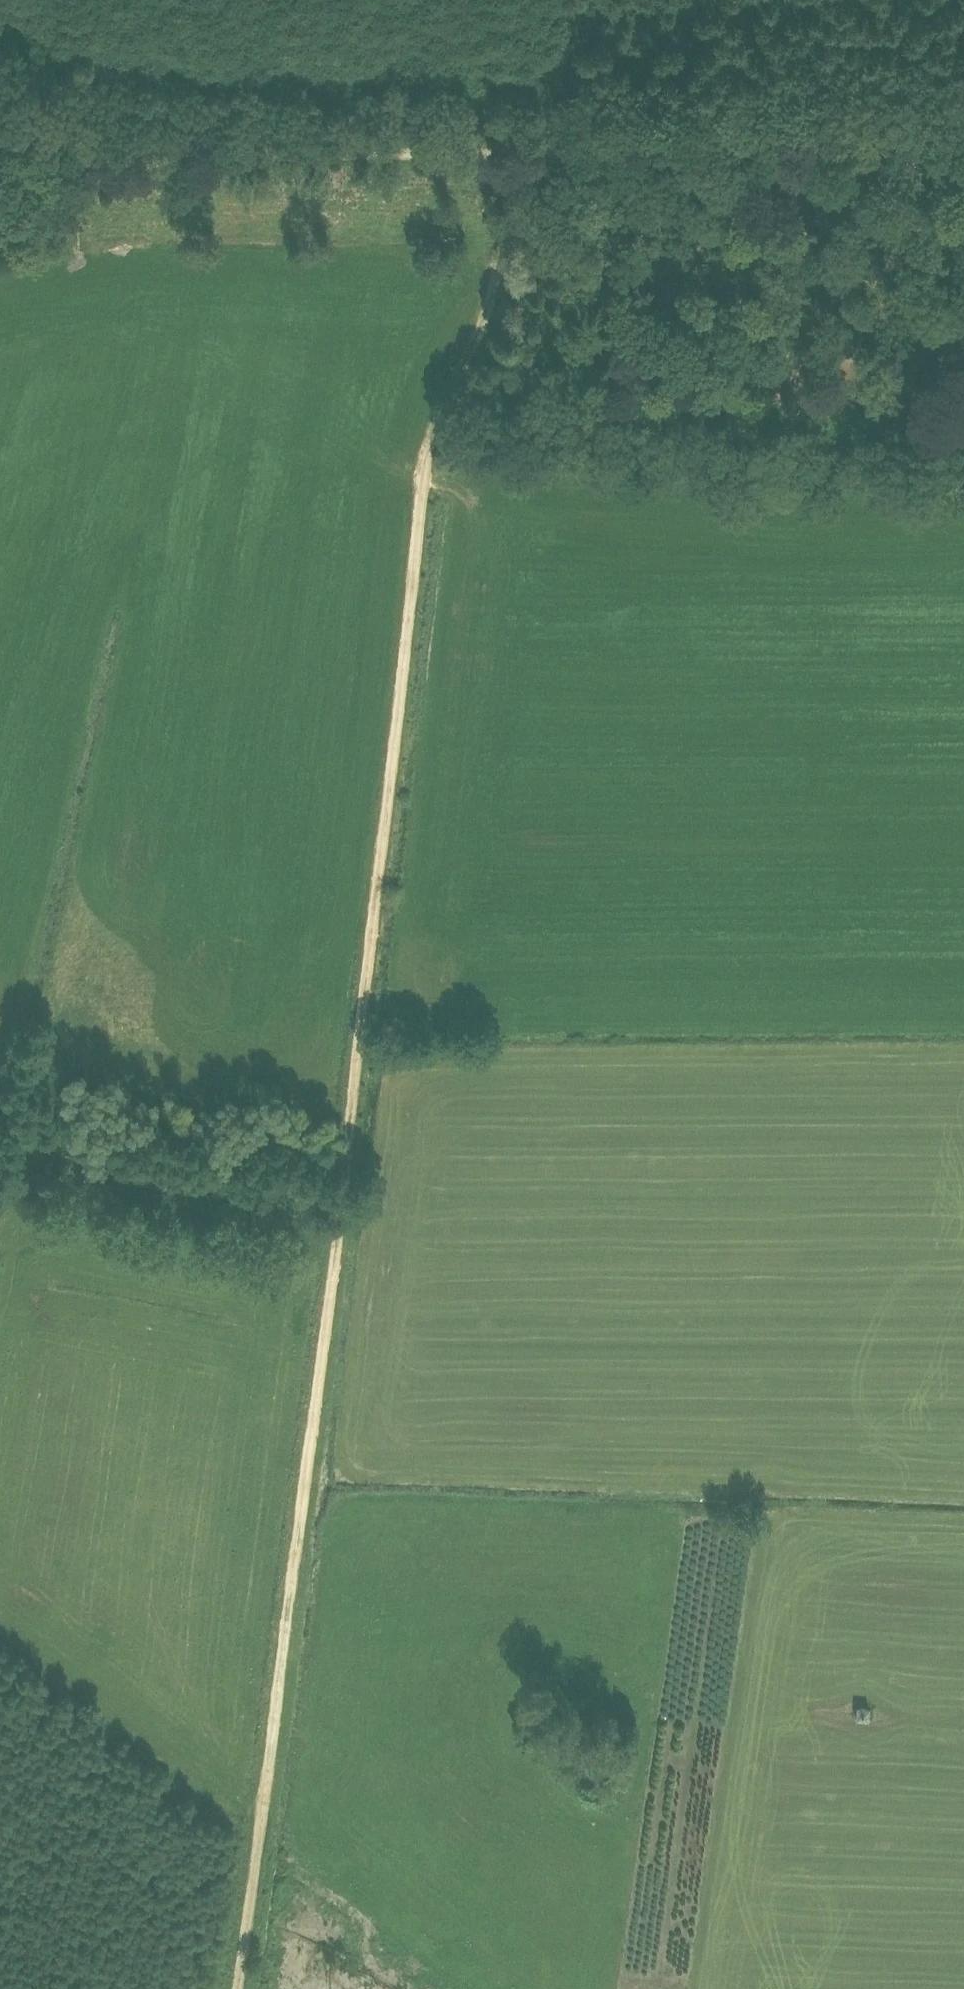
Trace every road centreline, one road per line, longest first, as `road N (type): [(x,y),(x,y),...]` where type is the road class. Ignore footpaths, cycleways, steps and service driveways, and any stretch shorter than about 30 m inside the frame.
road 1 (track): [(235,1988),(345,1203),(448,354),(498,290),(528,217),(525,124)]
road 2 (track): [(963,85),(98,168),(67,204),(0,232)]

